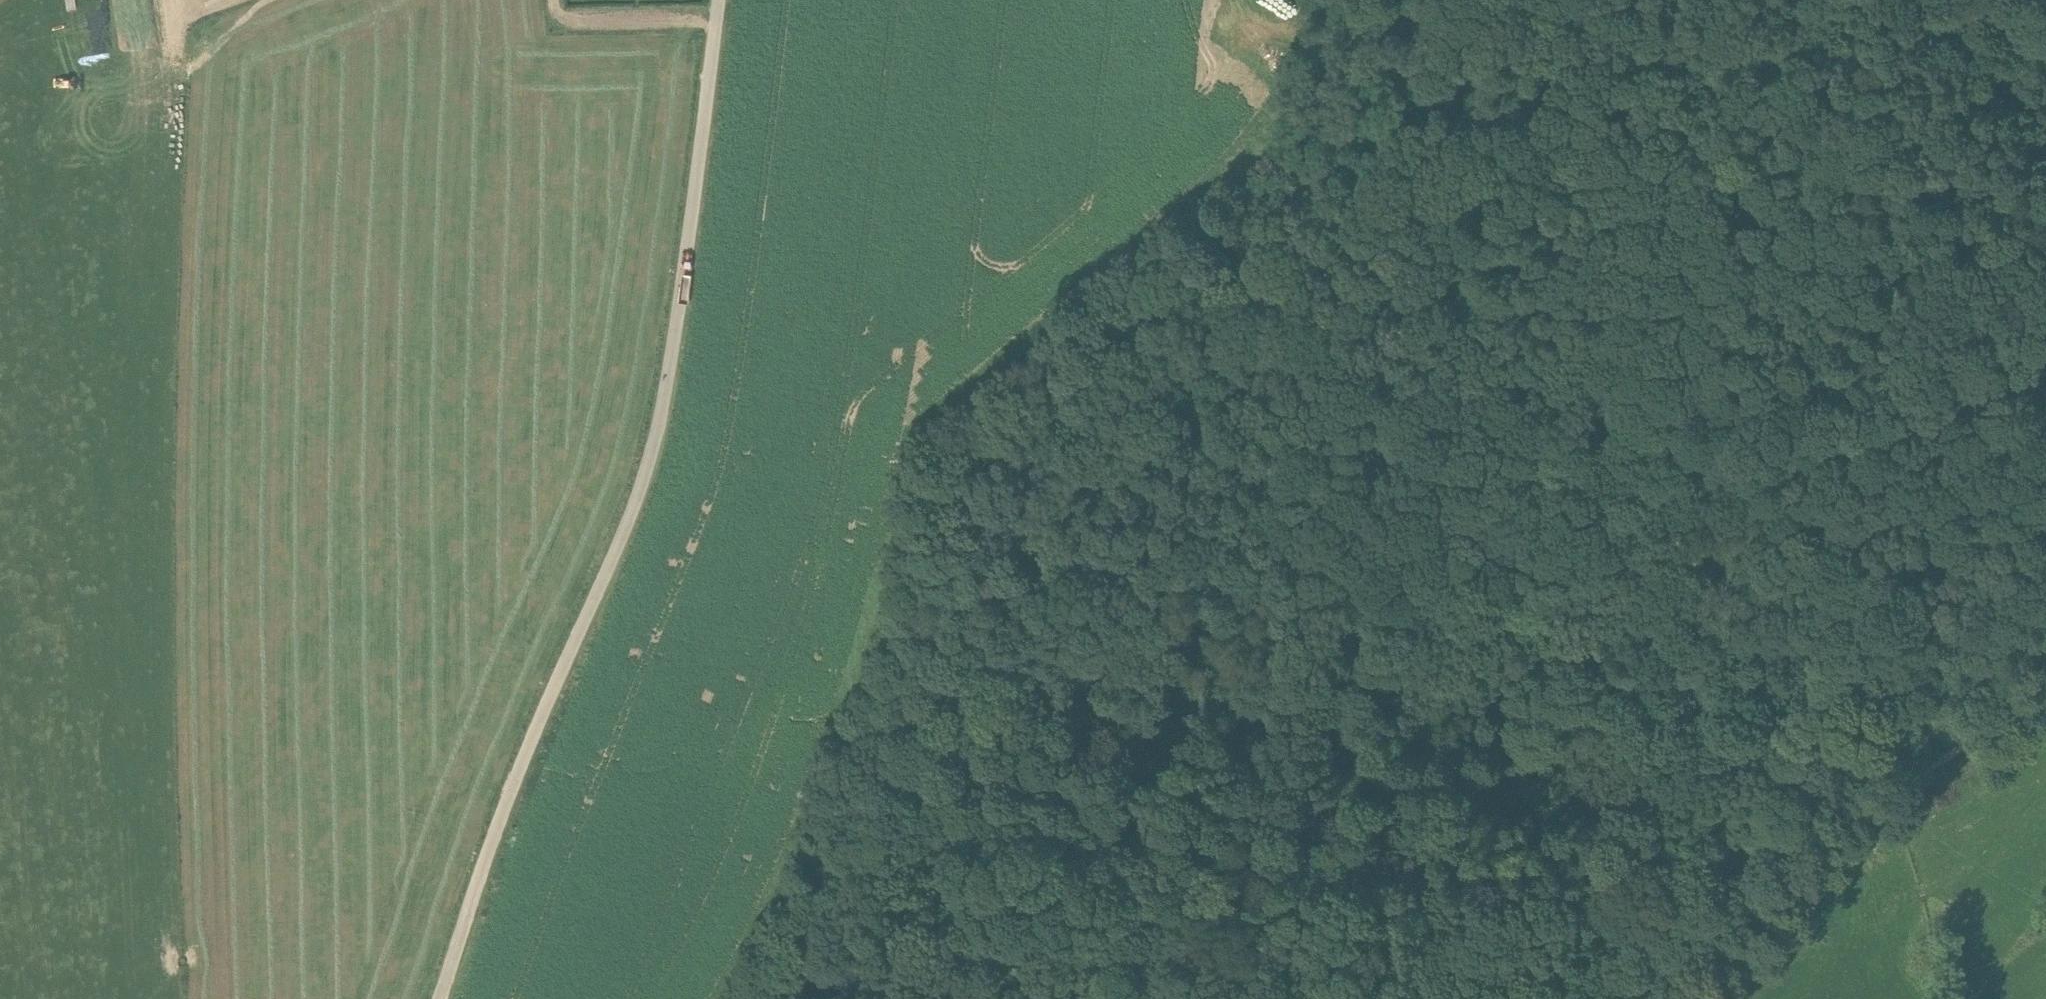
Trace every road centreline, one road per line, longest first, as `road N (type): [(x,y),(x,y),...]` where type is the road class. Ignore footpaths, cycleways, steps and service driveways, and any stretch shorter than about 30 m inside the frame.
road 1 (unclassified): [(441,998),(525,755),(655,444),(719,0)]
road 2 (track): [(1736,998),(1860,834),(2045,688)]

